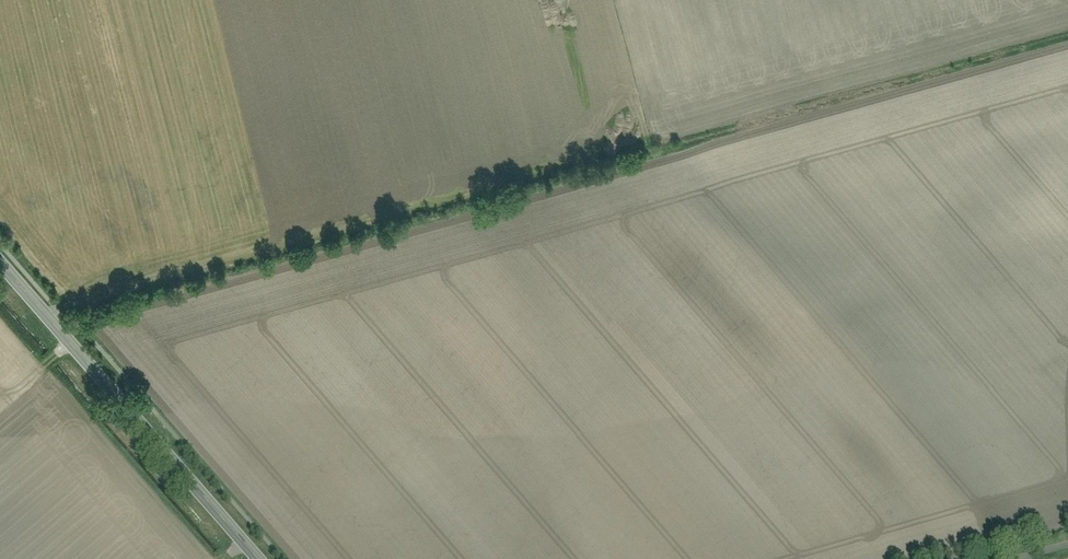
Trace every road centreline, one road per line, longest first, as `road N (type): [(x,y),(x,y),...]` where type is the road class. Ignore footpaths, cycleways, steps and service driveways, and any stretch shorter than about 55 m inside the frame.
road 1 (tertiary): [(0,261),(257,558)]

